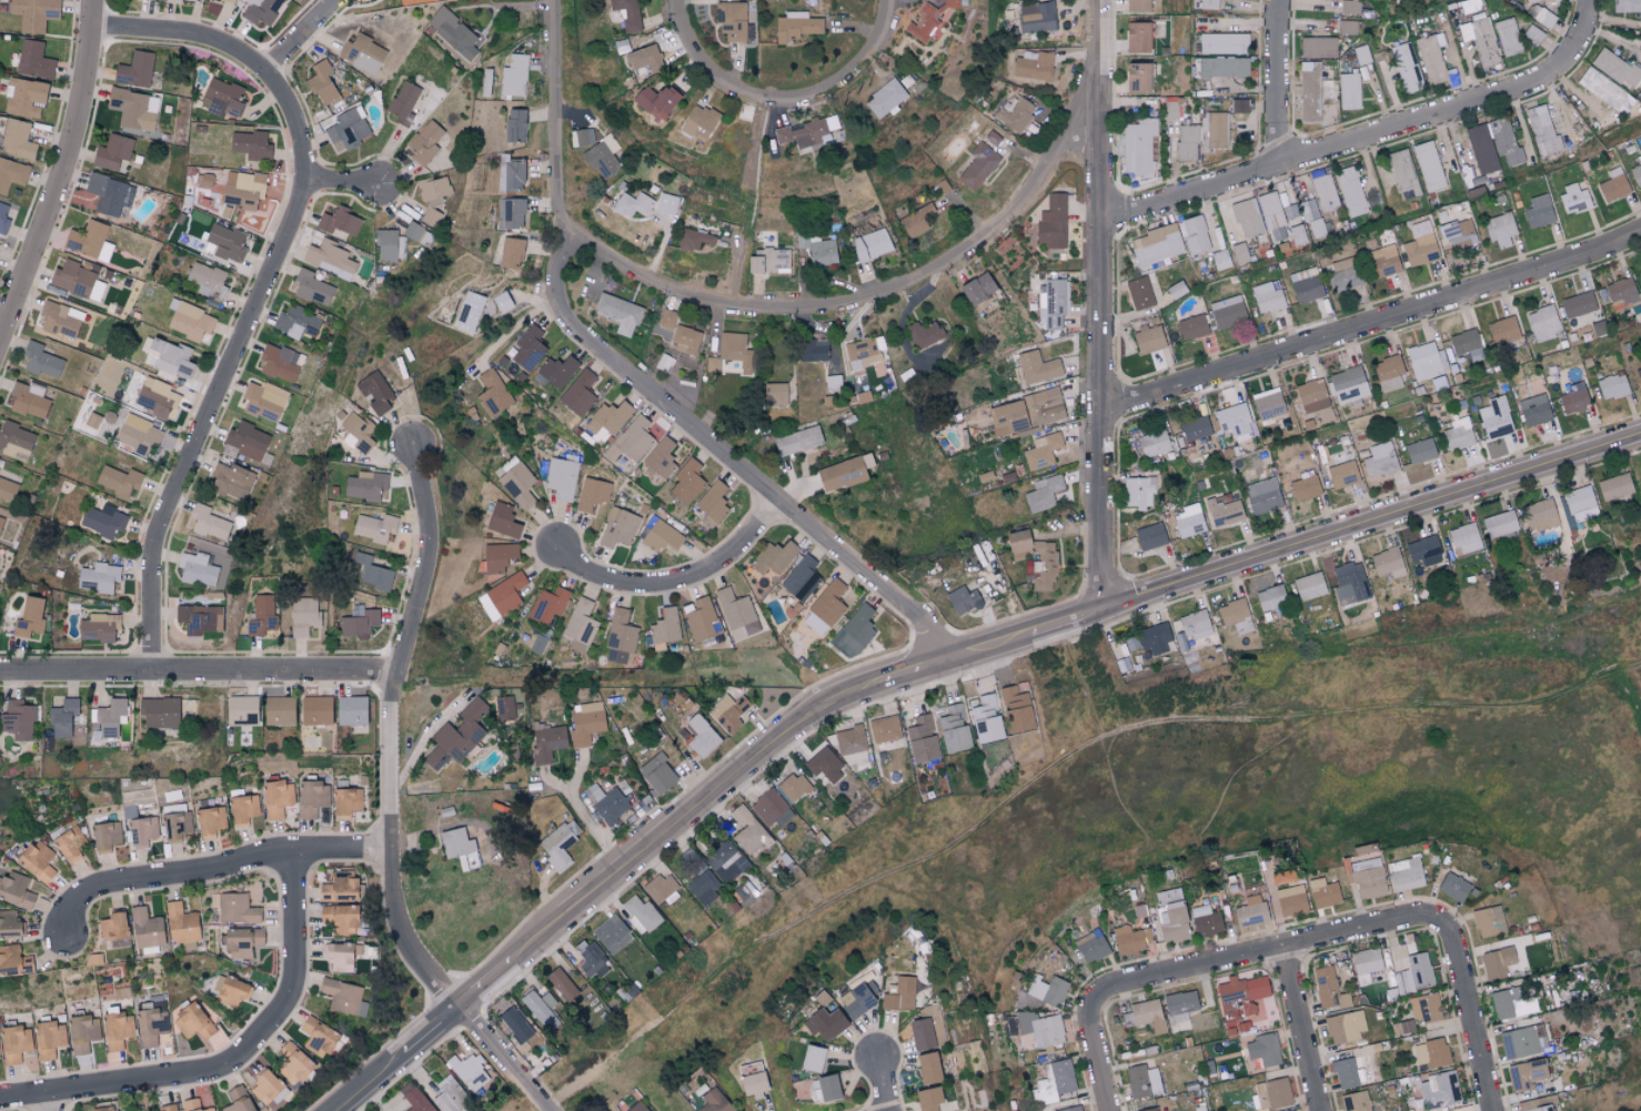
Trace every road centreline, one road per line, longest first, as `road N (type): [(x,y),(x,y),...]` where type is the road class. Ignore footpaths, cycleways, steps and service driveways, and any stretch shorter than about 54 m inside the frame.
road 1 (residential): [(963,654),(561,307),(559,0)]
road 2 (residential): [(154,670),(157,549),(300,204),(306,156),(293,111),(254,61),(187,33),(93,30)]
road 3 (residential): [(561,210),(656,279),(734,302),(815,306),(894,289),(981,240),(1028,194),(1101,53)]
road 4 (residential): [(1105,610),(1101,0)]
road 5 (residential): [(465,1007),(410,922),(402,668),(430,548),(415,447)]
road 6 (residential): [(1105,408),(1640,233)]
road 7 (secondary): [(1105,610),(1640,439)]
road 8 (residential): [(1101,224),(1526,88),(1575,47),(1590,0)]
road 9 (secondary): [(514,964),(823,699),(883,679)]
road 10 (residential): [(0,1101),(233,1062),(289,1000),(296,973),(296,851)]
road 11 (residential): [(0,670),(402,668)]
road 12 (residential): [(60,932),(83,896),(99,887),(219,870),(281,851),(405,851)]
road 13 (residential): [(0,346),(80,115),(93,0)]
road 14 (residential): [(1096,999),(1121,982),(1410,917),(1436,922)]
road 15 (residential): [(776,496),(713,559),(686,574),(622,582),(550,549)]
road 16 (residential): [(1489,1110),(1448,932),(1436,922)]
road 17 (residential): [(1320,1110),(1282,946)]
road 18 (residential): [(1279,168),(1283,0)]
road 19 (residential): [(786,101),(753,95),(715,74),(695,52),(680,0)]
road 20 (residential): [(786,101),(832,89),(865,62),(886,22),(887,0)]
road 21 (residential): [(550,1110),(465,1007)]

